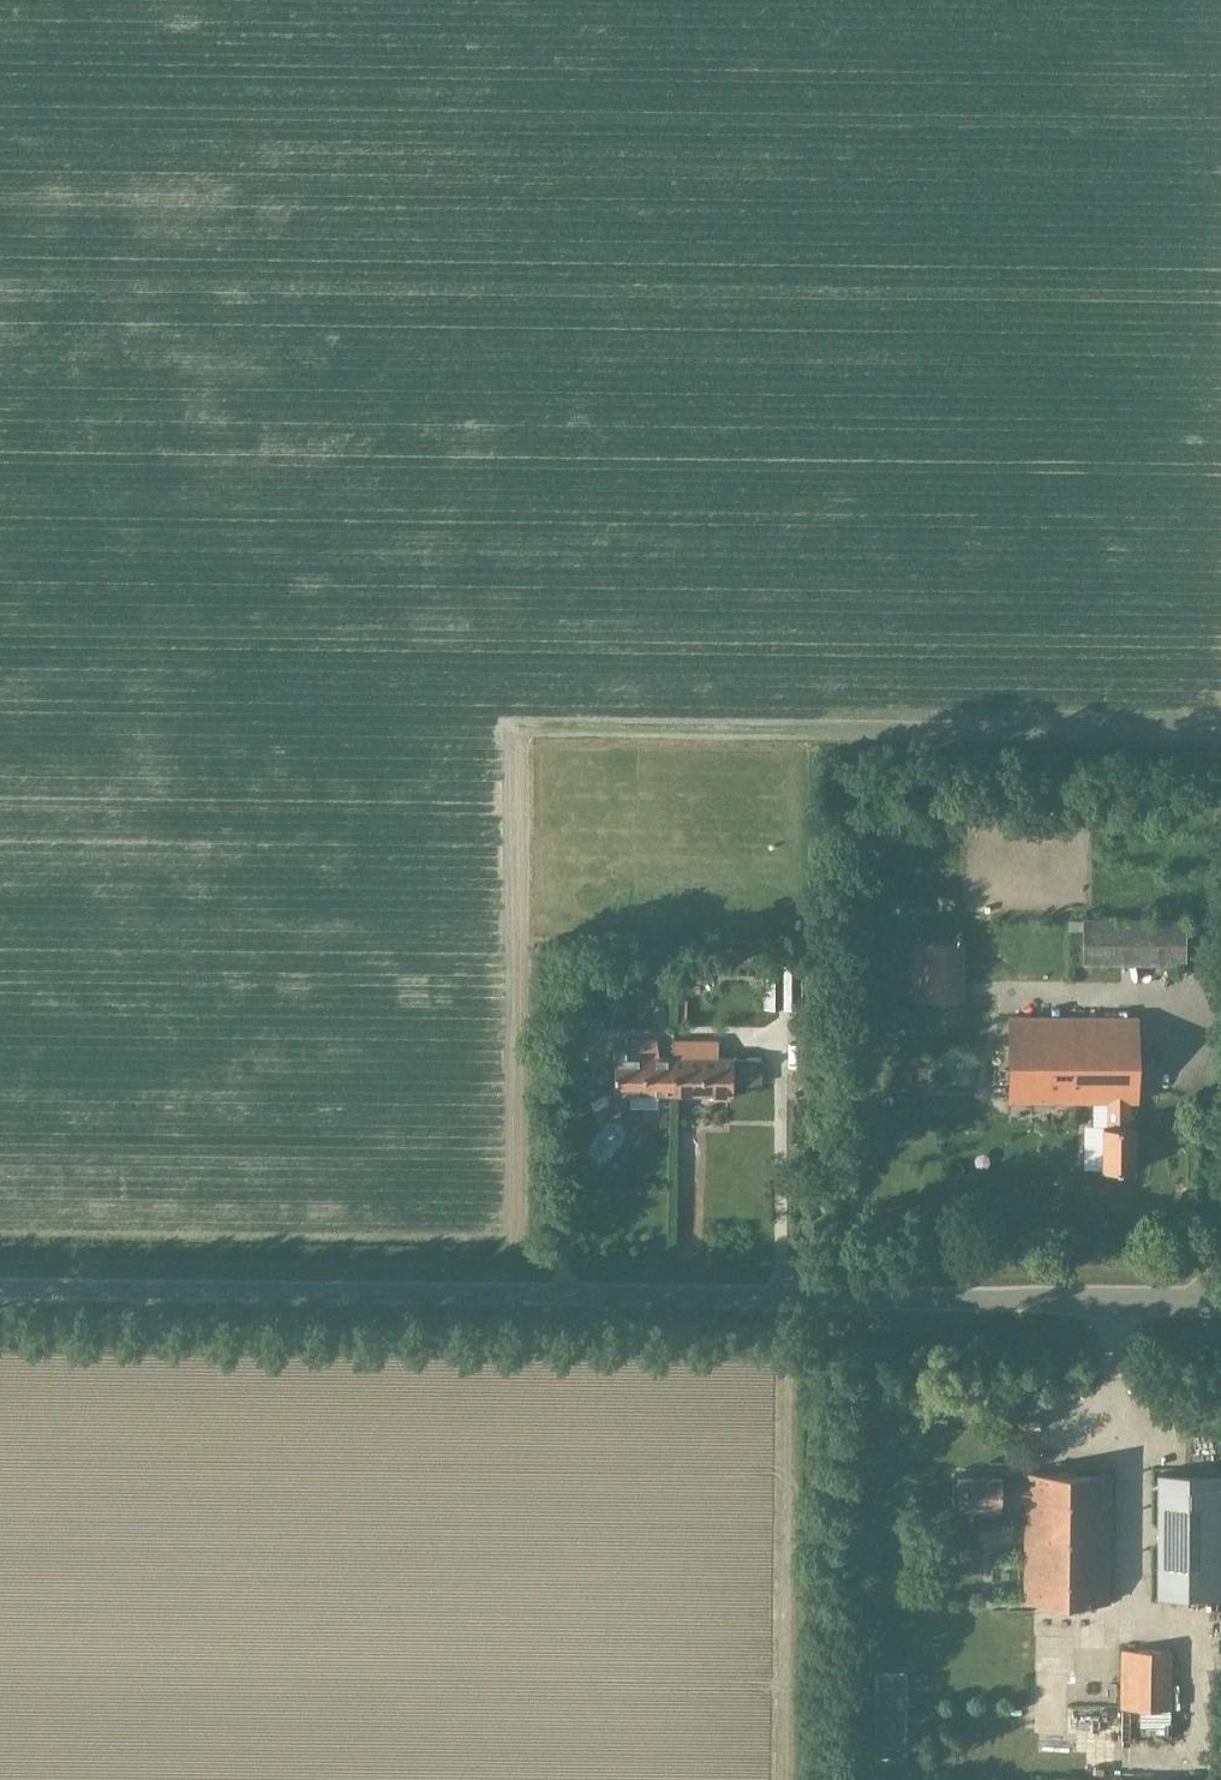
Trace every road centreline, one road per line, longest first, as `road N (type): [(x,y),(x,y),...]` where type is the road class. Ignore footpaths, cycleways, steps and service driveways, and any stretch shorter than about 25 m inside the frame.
road 1 (unclassified): [(1220,1301),(0,1288)]

